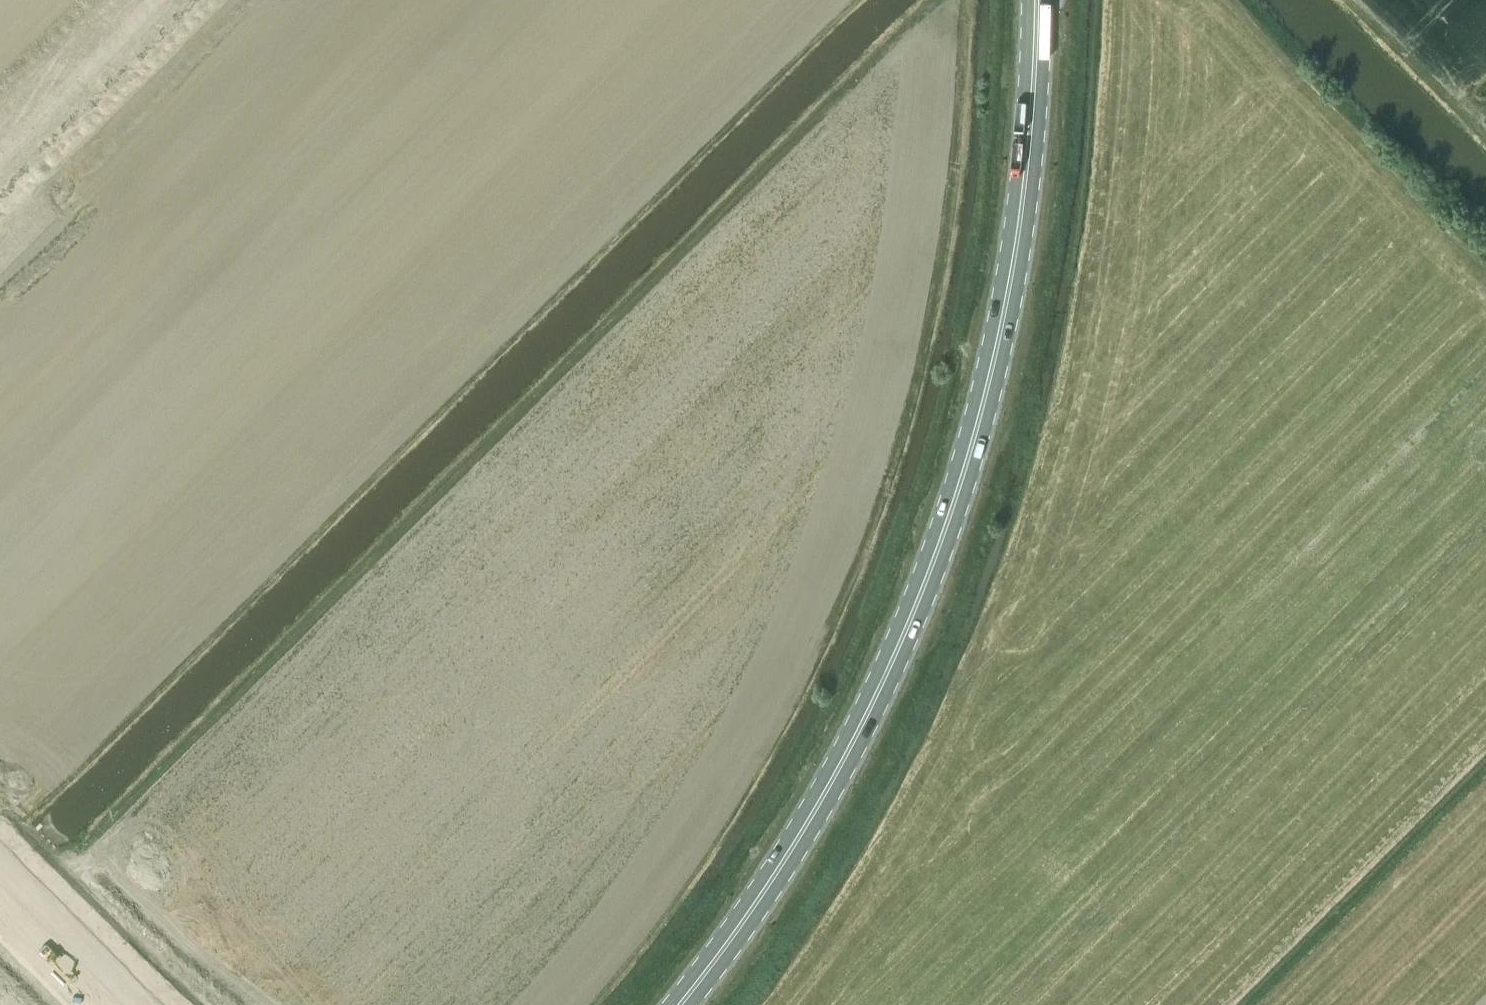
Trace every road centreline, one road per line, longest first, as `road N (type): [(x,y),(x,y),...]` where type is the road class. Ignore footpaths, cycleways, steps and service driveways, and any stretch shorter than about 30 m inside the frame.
road 1 (primary): [(677,1004),(792,846),(853,742),(966,477),(1016,247),(1036,0)]
road 2 (unclassified): [(0,166),(168,0)]
road 3 (unclassified): [(136,1004),(0,870)]

